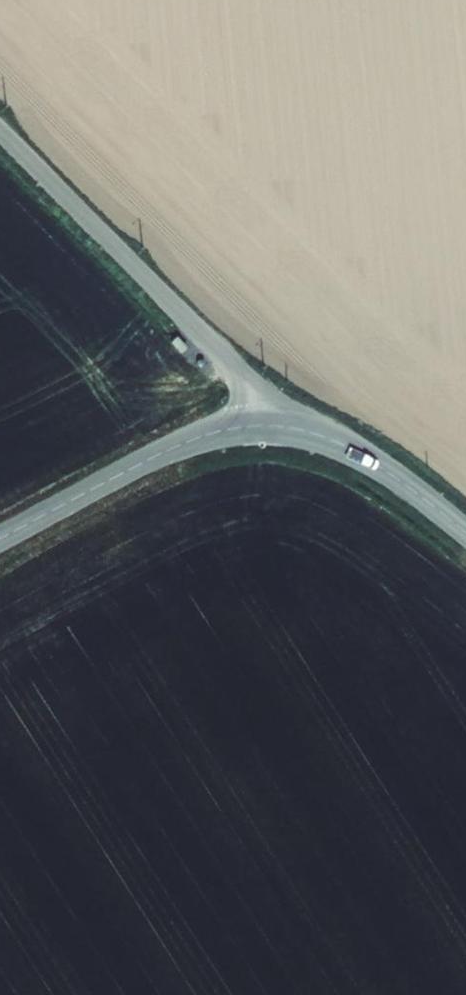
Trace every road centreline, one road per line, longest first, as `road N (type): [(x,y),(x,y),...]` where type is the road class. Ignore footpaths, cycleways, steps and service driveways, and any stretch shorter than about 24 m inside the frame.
road 1 (residential): [(0,133),(226,359),(257,425)]
road 2 (tertiary): [(257,425),(191,439),(0,537)]
road 3 (tertiary): [(257,425),(338,442),(465,534)]

